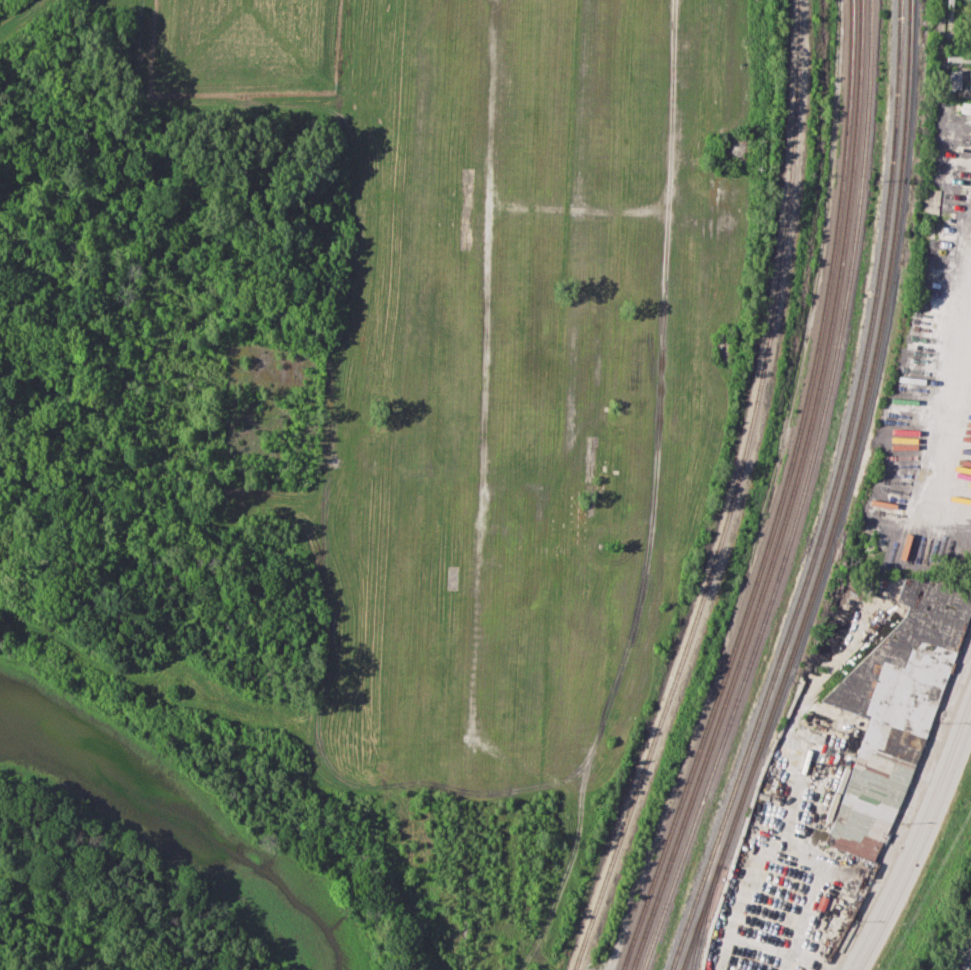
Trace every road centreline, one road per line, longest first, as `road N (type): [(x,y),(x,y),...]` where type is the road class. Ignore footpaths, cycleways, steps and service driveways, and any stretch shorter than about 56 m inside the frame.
road 1 (secondary): [(970,706),(922,835),(852,969)]

